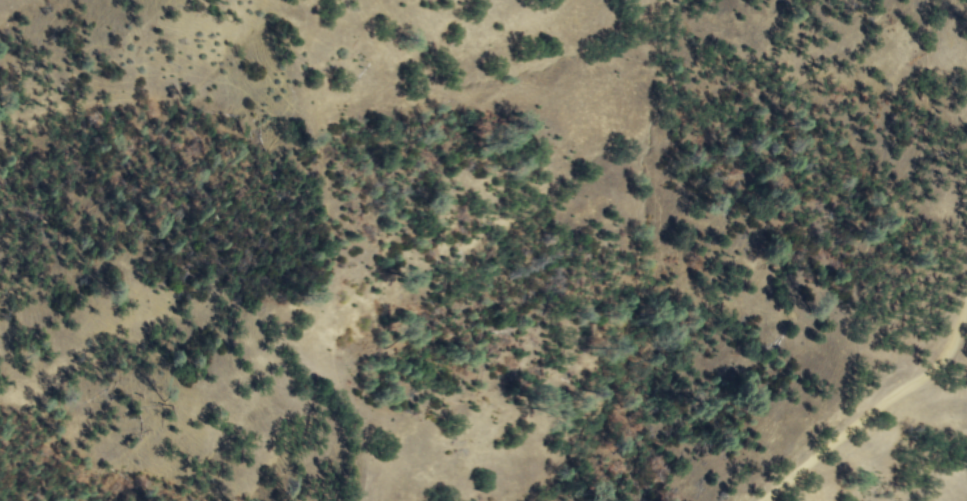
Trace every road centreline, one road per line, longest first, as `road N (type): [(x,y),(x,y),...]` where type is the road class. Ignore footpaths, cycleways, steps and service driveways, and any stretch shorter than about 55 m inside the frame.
road 1 (track): [(800,500),(889,411),(966,355)]

